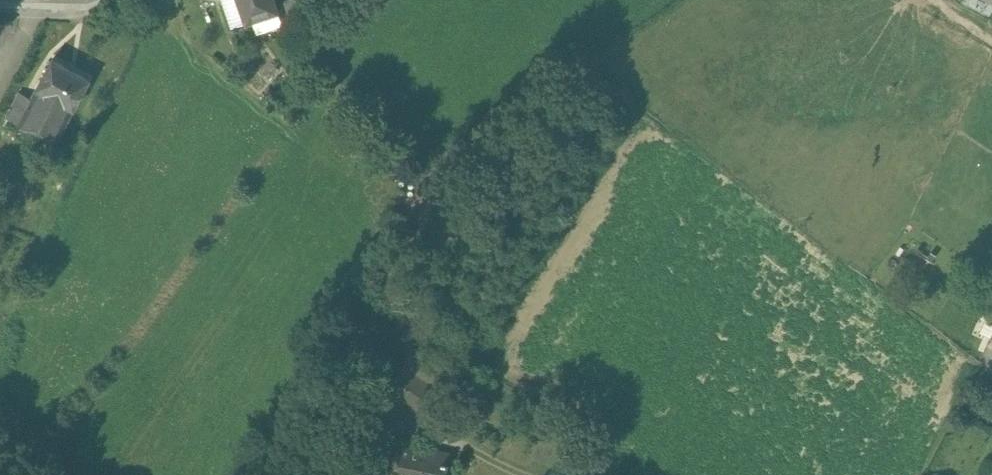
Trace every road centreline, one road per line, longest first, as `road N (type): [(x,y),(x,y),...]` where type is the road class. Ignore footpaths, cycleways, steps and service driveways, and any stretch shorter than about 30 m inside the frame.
road 1 (track): [(535,474),(345,414)]

